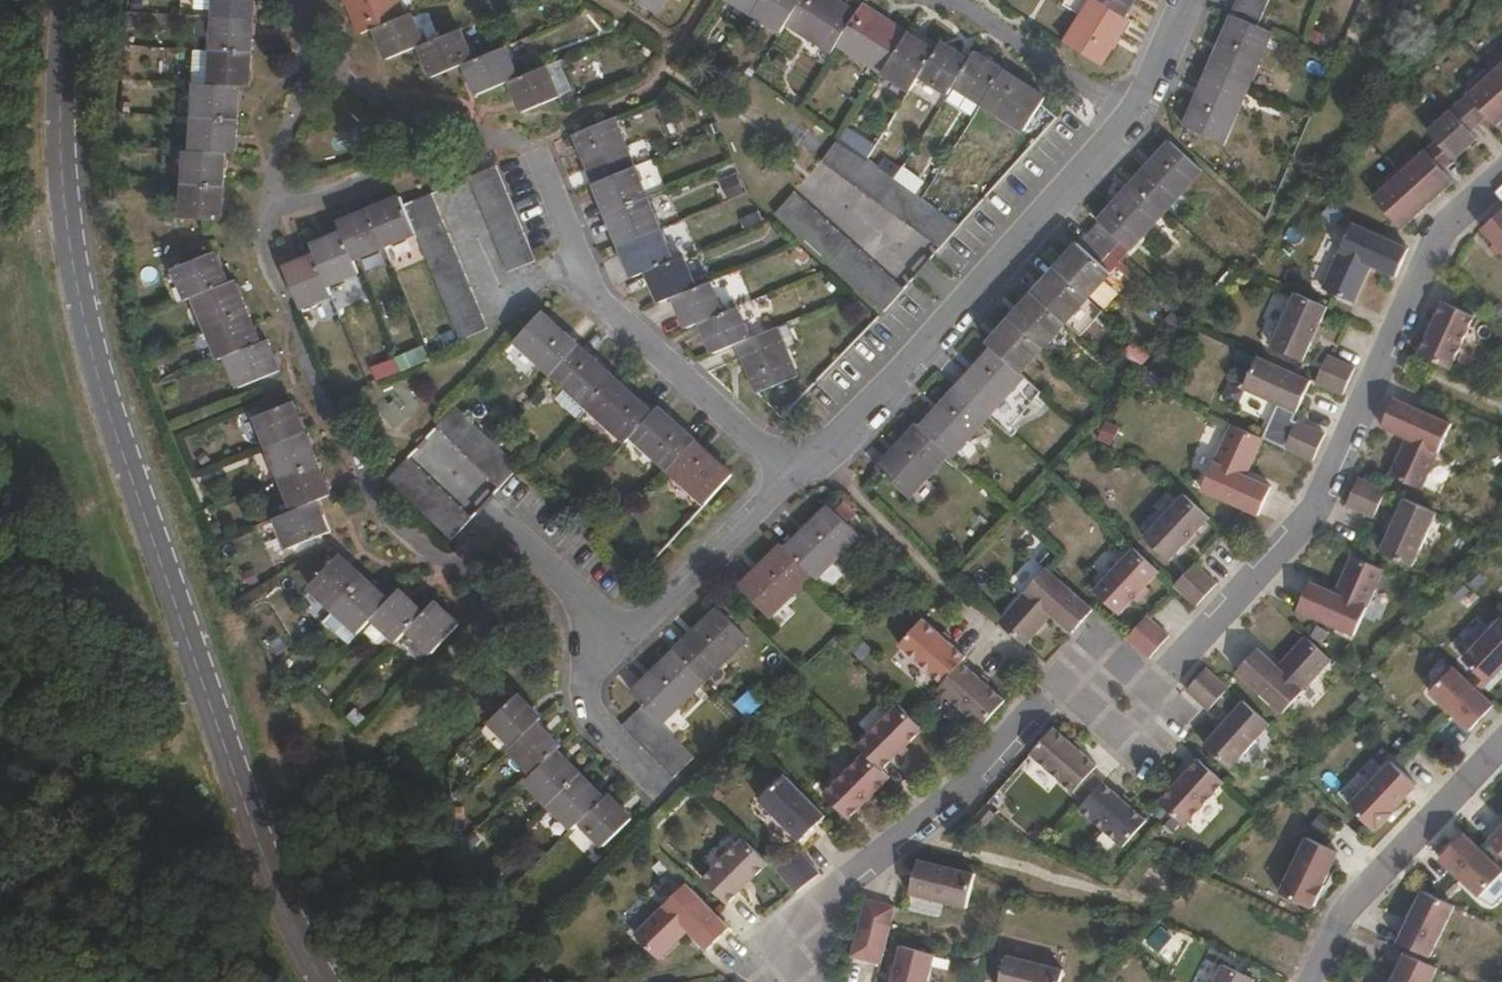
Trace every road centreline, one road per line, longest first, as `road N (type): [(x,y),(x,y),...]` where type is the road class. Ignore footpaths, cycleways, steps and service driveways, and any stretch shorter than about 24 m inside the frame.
road 1 (residential): [(800,981),(781,951),(789,930),(947,805),(1096,644),(1152,693),(1307,522),(1427,257),(1501,177)]
road 2 (unclassified): [(69,0),(62,170),(90,345),(256,835),(324,981)]
road 3 (residential): [(1188,0),(1148,89),(1115,138),(802,473)]
road 4 (residential): [(802,473),(569,680),(572,712),(644,783)]
road 5 (residential): [(802,473),(603,303),(538,154)]
road 6 (residential): [(1501,744),(1348,908),(1312,981)]
road 7 (track): [(256,835),(142,812),(0,739)]

